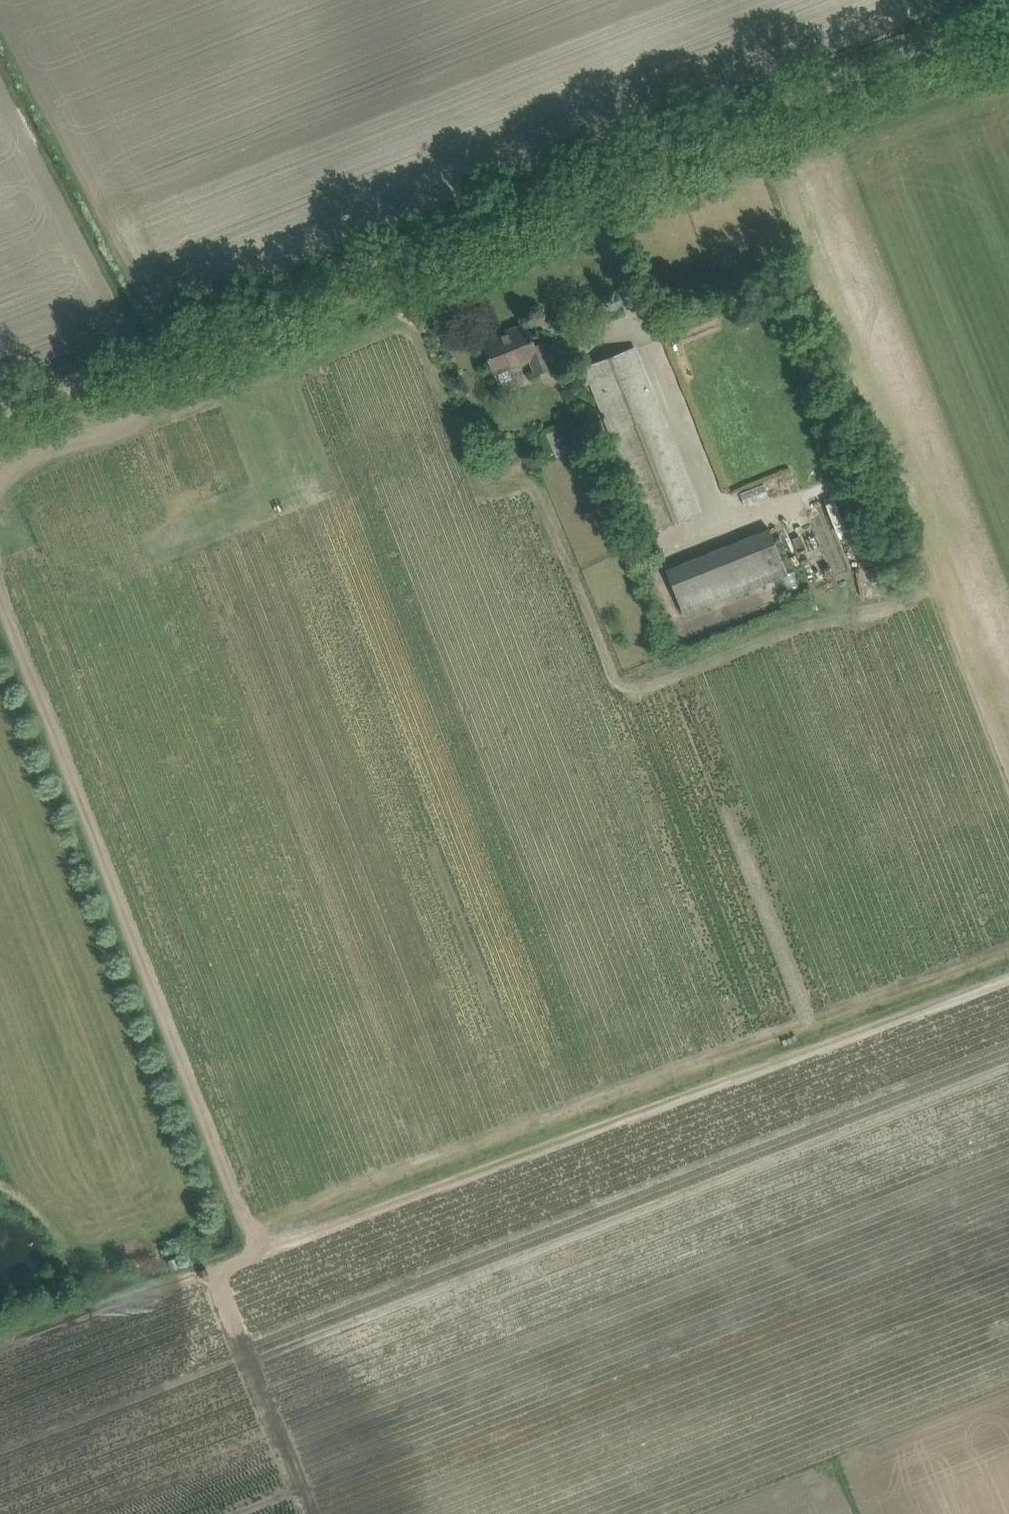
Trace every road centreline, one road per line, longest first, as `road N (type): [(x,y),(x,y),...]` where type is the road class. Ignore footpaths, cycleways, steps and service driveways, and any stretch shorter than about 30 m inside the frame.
road 1 (unclassified): [(0,402),(1008,10)]
road 2 (track): [(0,35),(158,338)]

